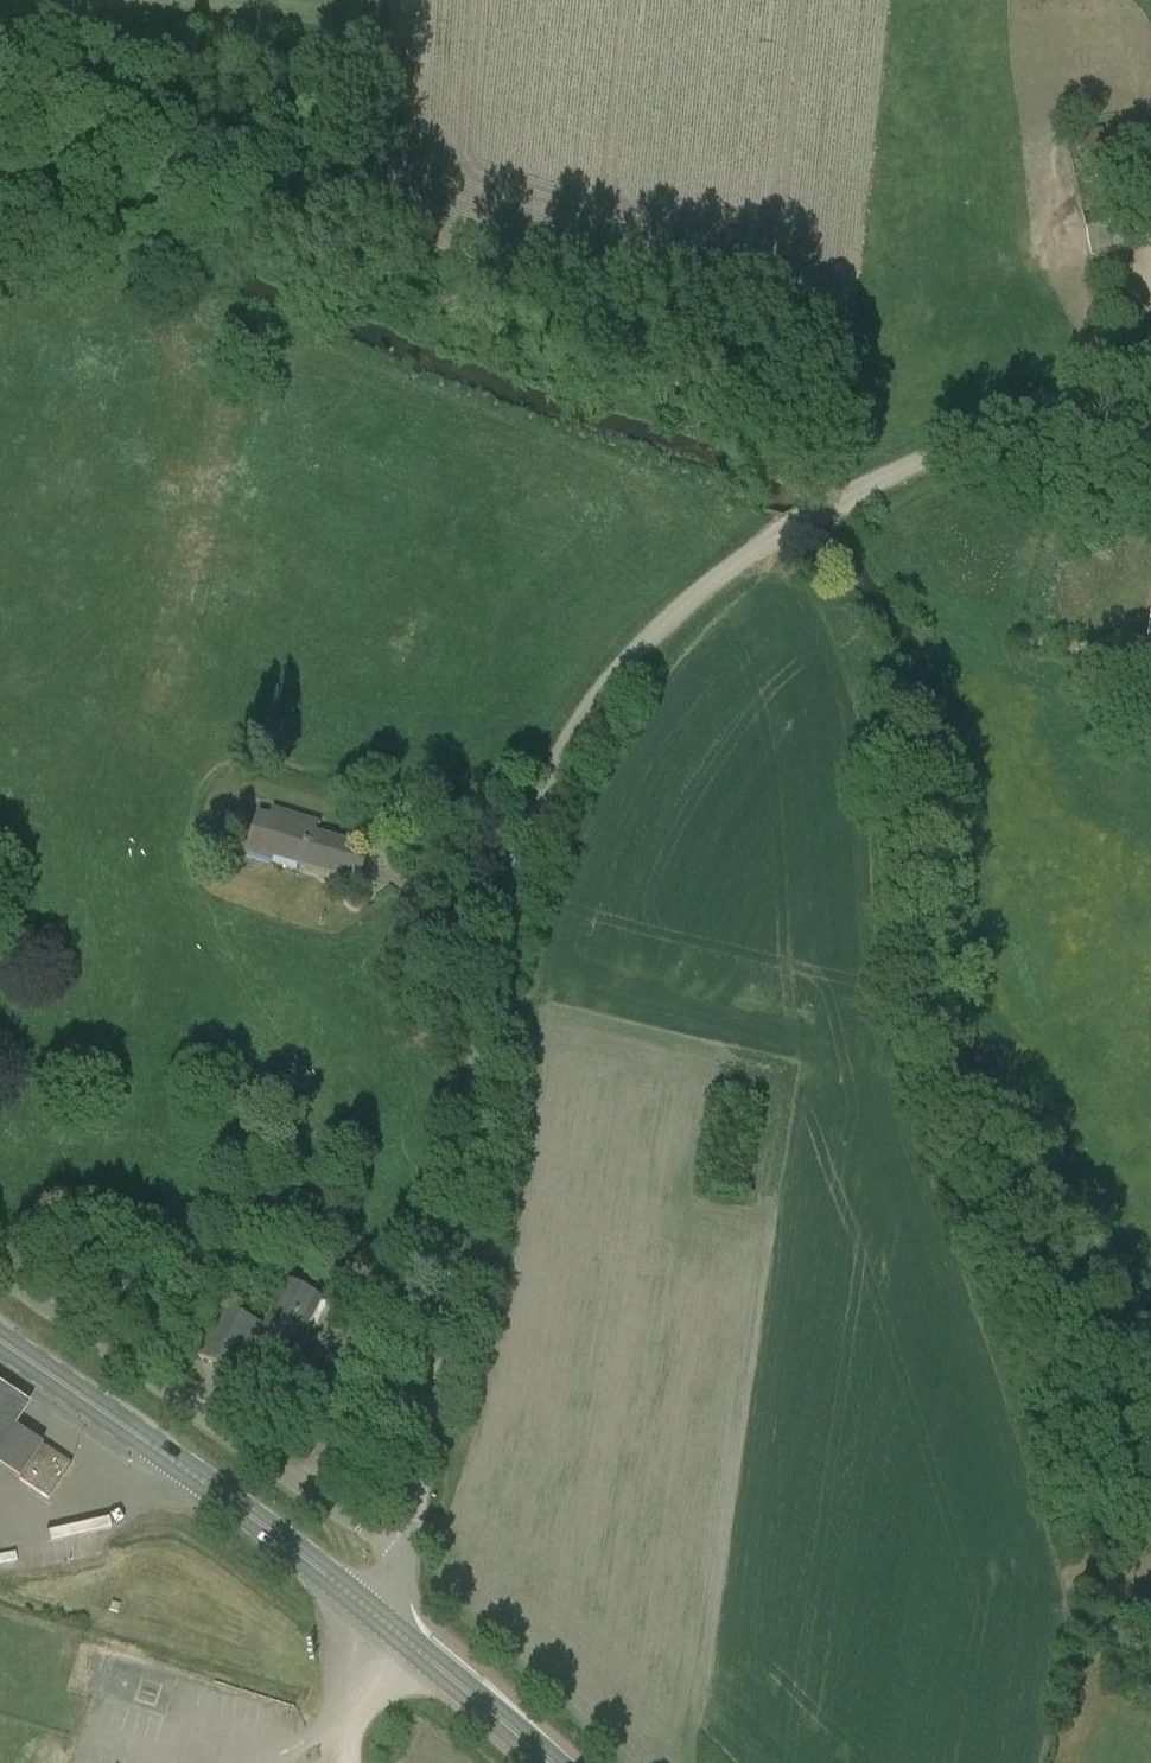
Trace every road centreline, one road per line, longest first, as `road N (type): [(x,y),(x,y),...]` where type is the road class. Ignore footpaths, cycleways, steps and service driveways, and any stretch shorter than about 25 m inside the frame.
road 1 (unclassified): [(405,1564),(498,951),(535,827),(584,726),(658,627),(745,558),(879,485),(1150,362)]
road 2 (unclassified): [(405,1564),(0,1282)]
road 3 (primary): [(392,1628),(183,1465),(0,1340)]
road 4 (primary): [(550,1762),(392,1628)]
road 5 (track): [(358,1762),(358,1733),(393,1674),(392,1628)]

